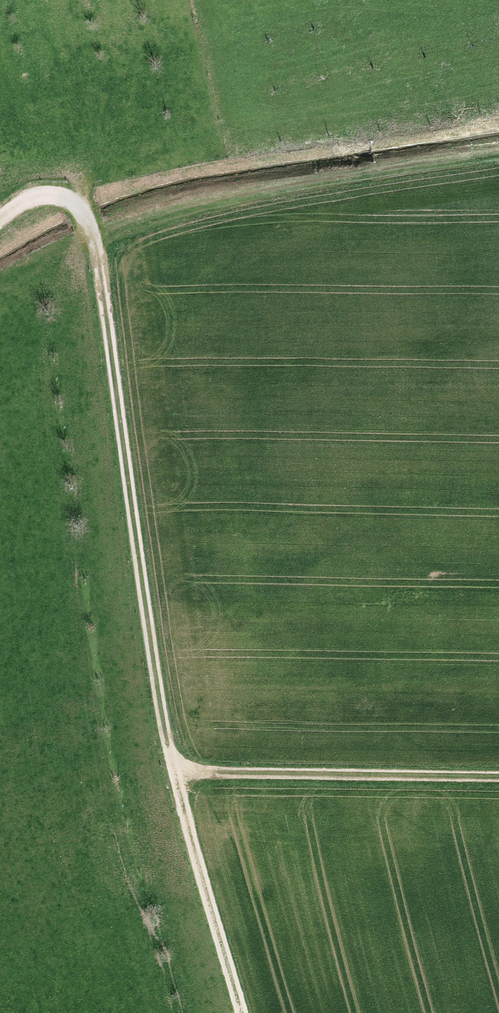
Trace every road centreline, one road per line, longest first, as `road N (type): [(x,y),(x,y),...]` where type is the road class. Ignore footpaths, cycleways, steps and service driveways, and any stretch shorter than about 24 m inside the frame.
road 1 (track): [(87,228),(168,779)]
road 2 (track): [(87,228),(183,204),(498,157)]
road 3 (track): [(498,784),(168,779)]
road 4 (track): [(168,779),(235,1012)]

